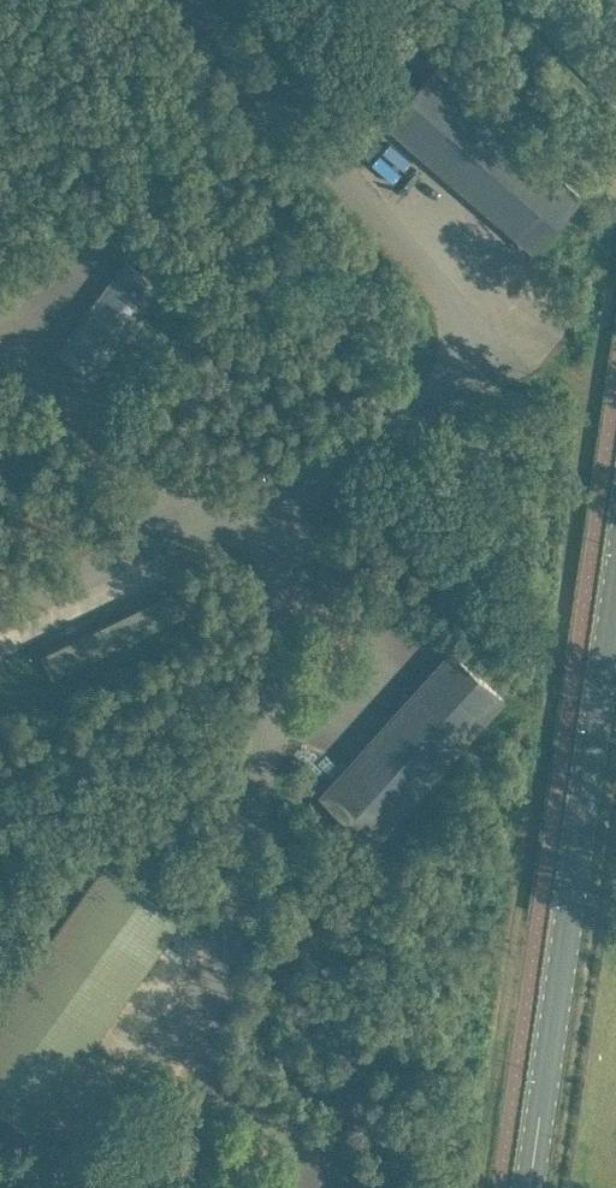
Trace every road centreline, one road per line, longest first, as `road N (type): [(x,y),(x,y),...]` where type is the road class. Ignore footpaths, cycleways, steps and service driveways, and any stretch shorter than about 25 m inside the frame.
road 1 (secondary): [(615,559),(528,1187)]

